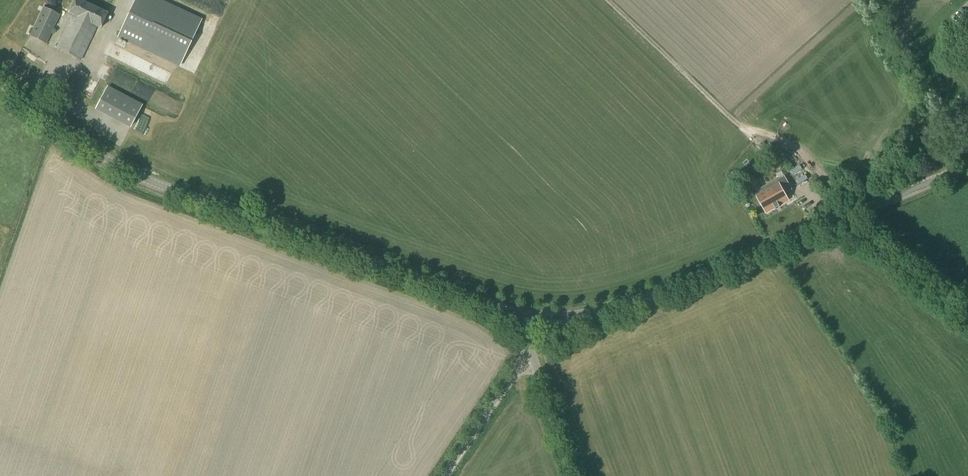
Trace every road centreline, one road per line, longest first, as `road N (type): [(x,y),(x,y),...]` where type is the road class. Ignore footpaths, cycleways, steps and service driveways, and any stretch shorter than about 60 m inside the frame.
road 1 (tertiary): [(520,318),(131,175),(0,76)]
road 2 (tertiary): [(520,318),(608,313),(845,223),(967,164)]
road 3 (unclassified): [(443,475),(534,357)]
road 4 (unclassified): [(574,475),(534,357)]

